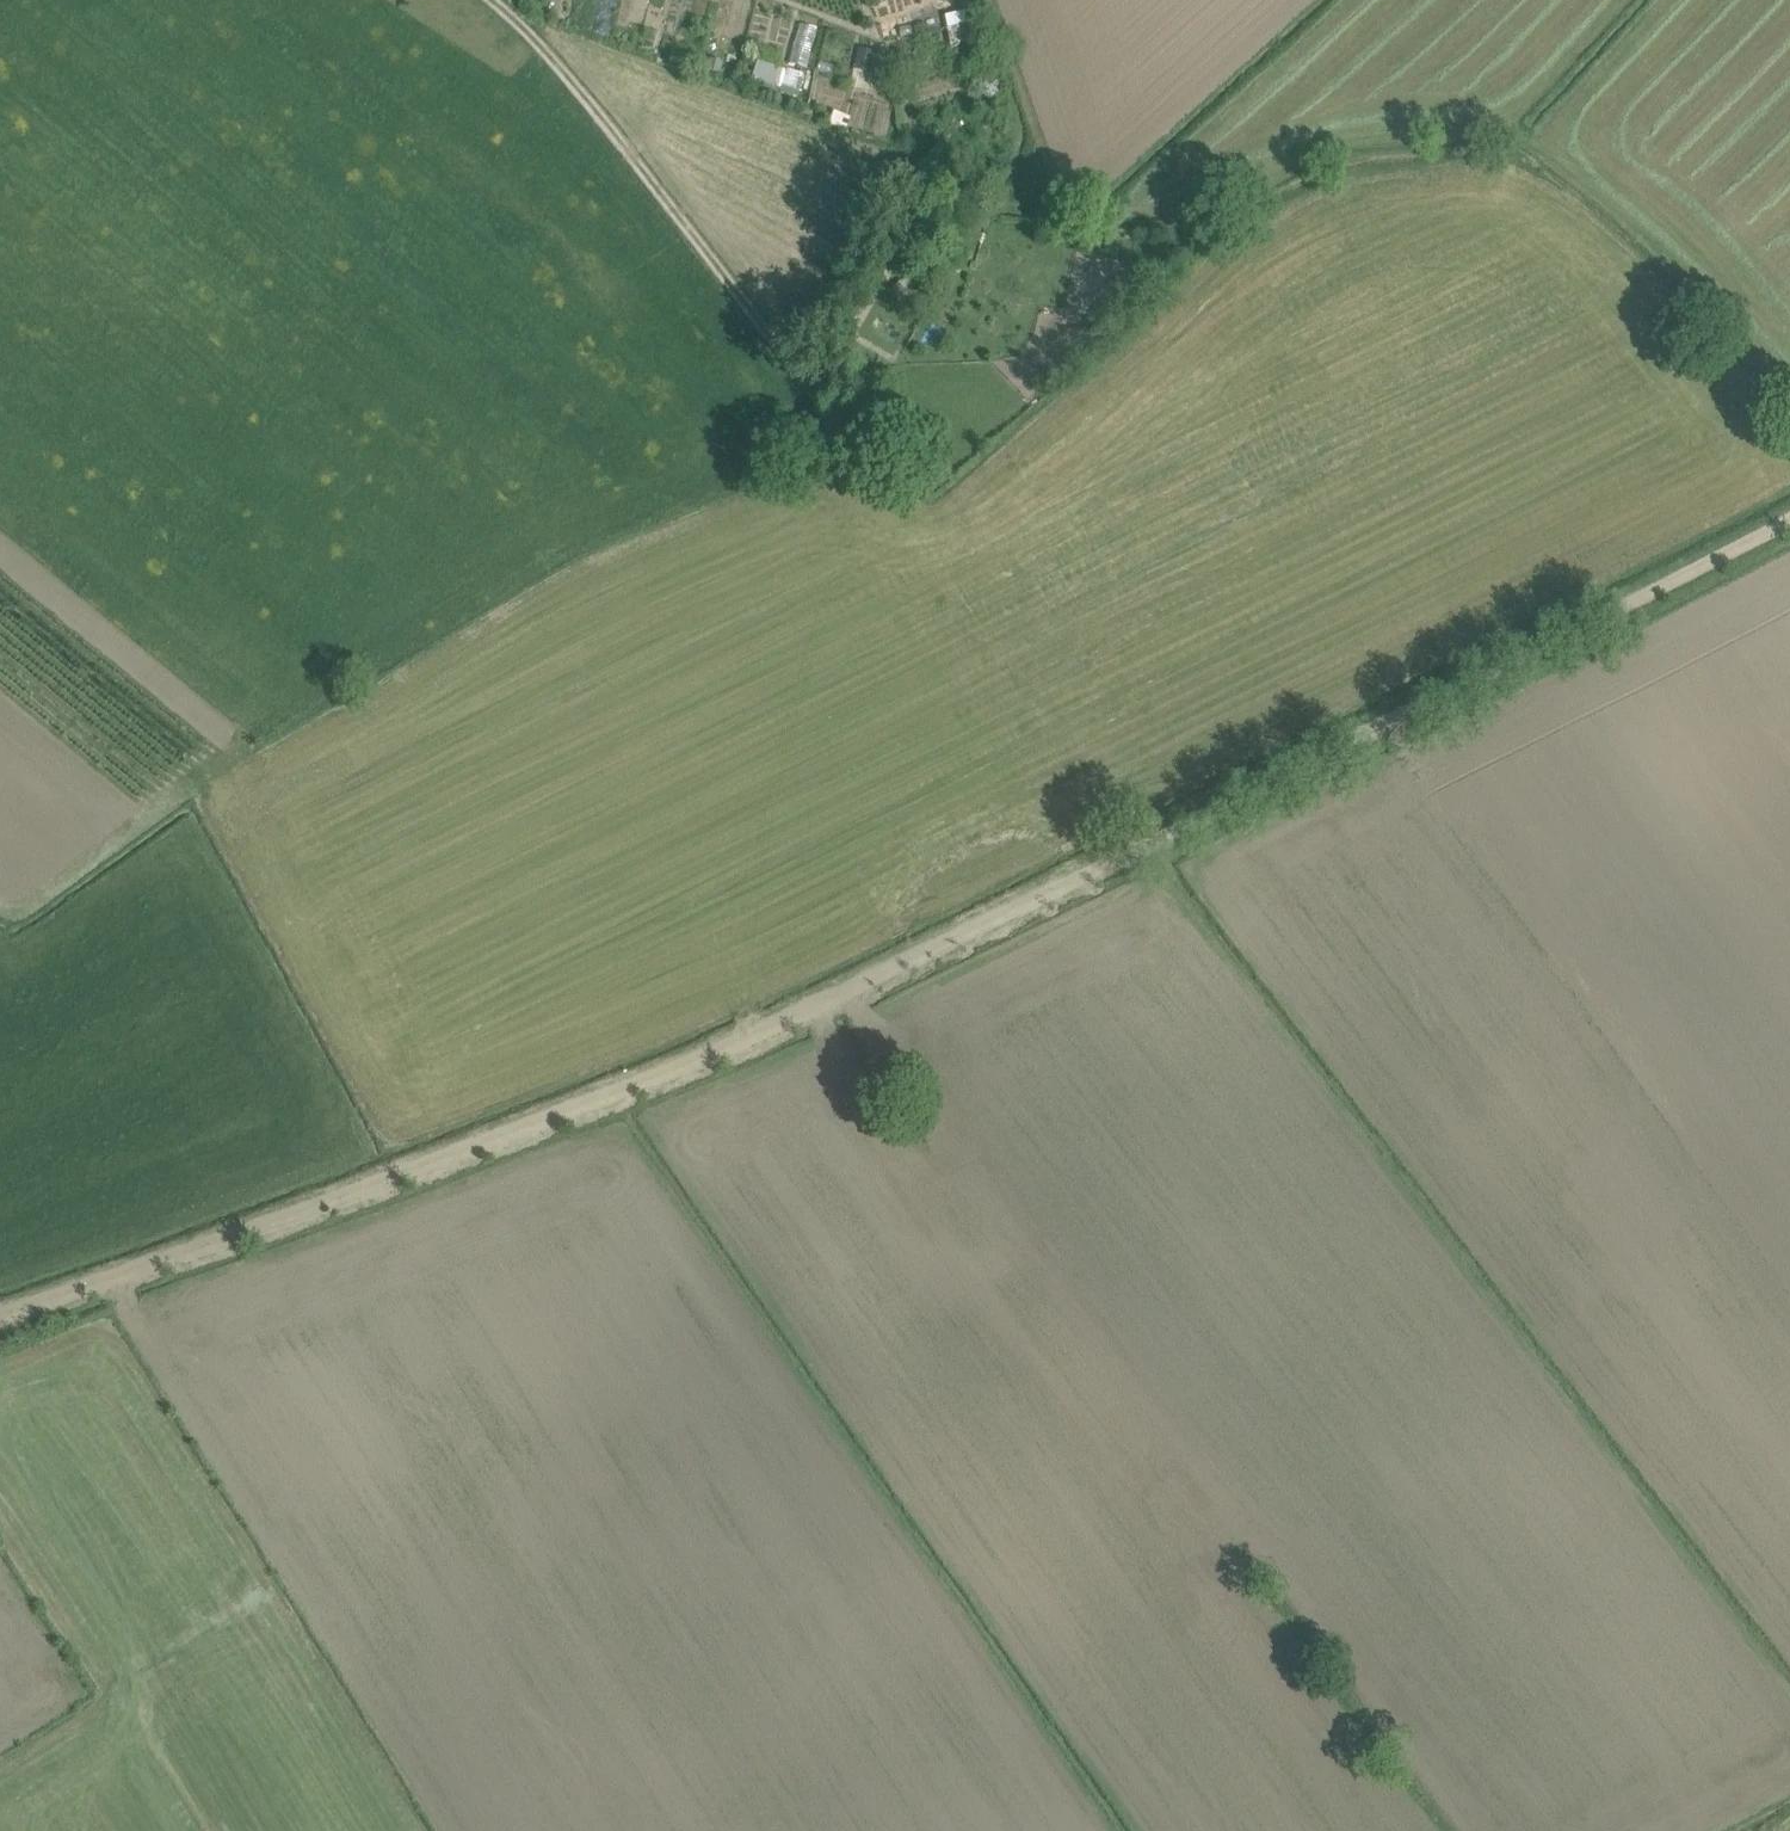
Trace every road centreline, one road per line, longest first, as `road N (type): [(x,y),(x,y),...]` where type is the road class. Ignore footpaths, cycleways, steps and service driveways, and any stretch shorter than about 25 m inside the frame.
road 1 (track): [(0,1319),(310,1213),(802,1017),(1789,518)]
road 2 (track): [(488,0),(534,38),(1147,844)]

